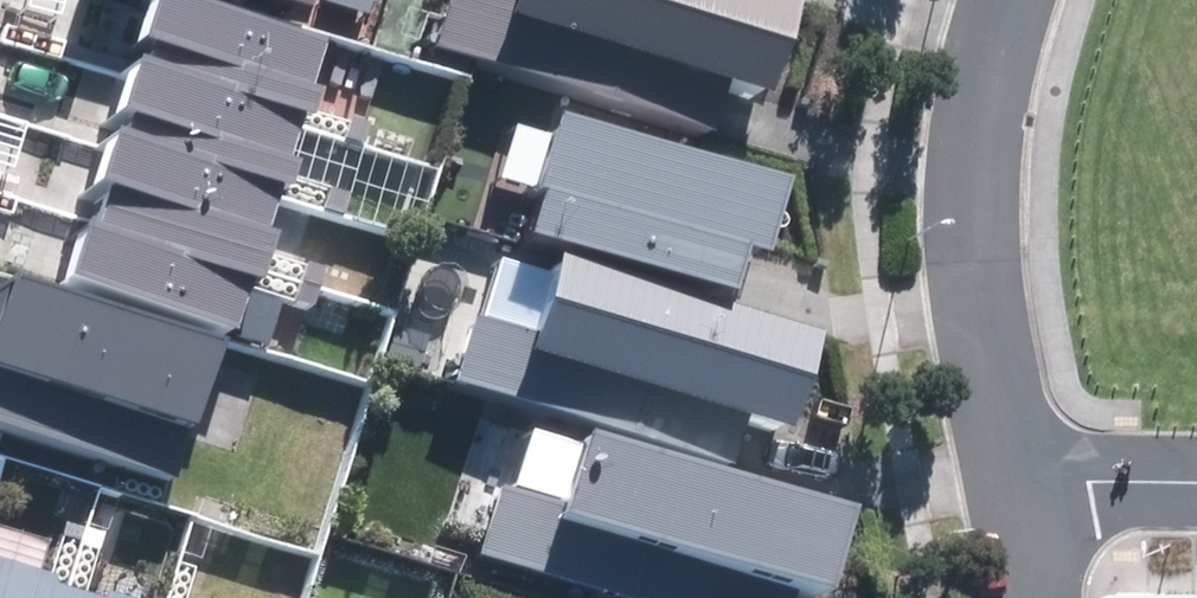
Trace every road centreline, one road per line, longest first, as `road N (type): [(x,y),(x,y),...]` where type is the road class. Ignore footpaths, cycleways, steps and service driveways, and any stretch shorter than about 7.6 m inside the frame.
road 1 (residential): [(1014,470),(973,208),(986,57),(1000,0)]
road 2 (residential): [(1196,471),(1014,470)]
road 3 (residential): [(1037,597),(1014,470)]

